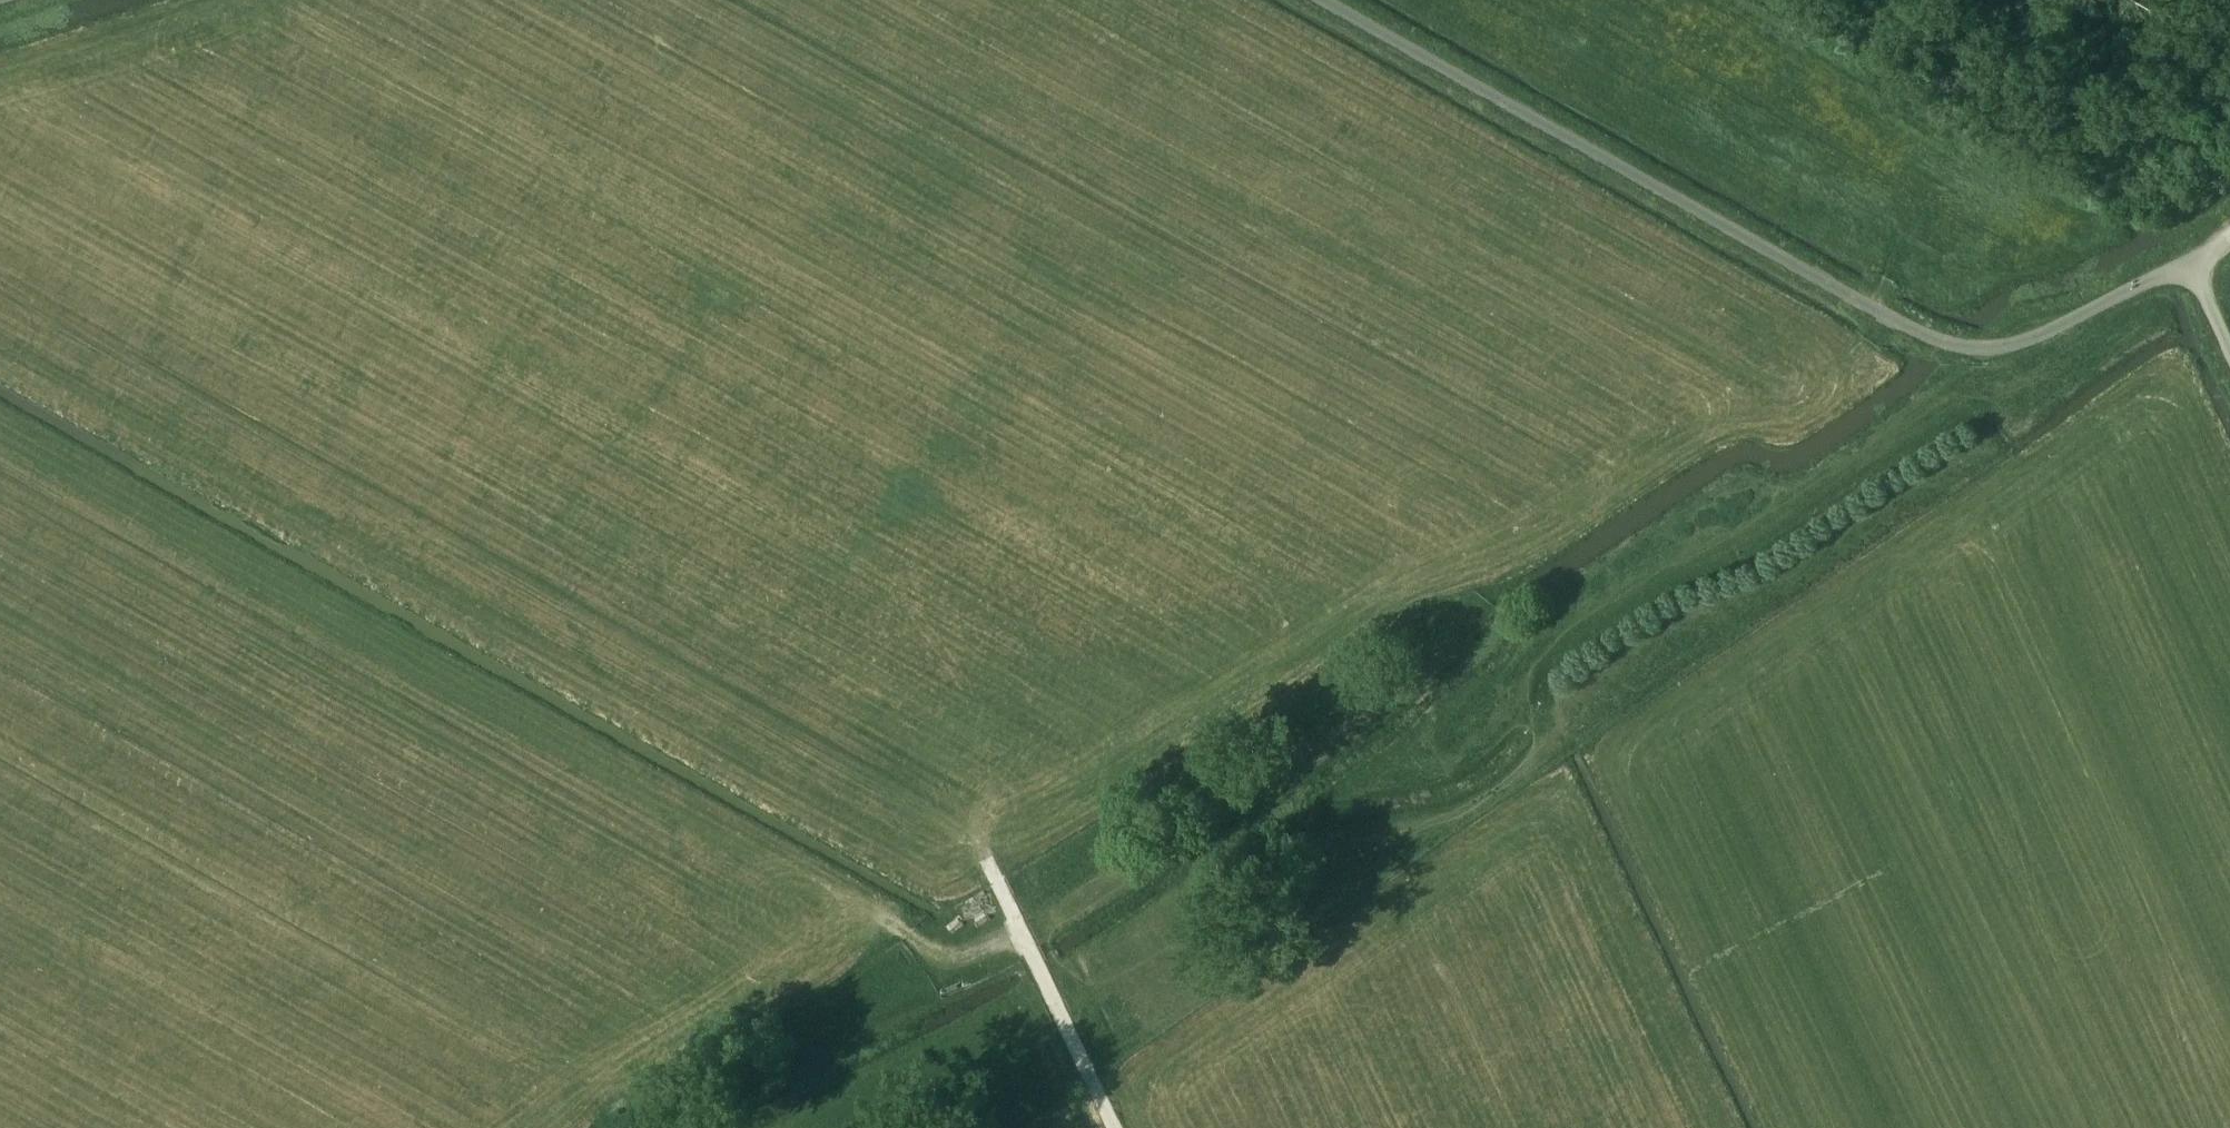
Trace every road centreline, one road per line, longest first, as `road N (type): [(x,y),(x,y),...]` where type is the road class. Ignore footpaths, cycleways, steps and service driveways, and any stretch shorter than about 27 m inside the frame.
road 1 (unclassified): [(1320,0),(1953,349),(1997,348),(2045,332),(2184,263)]
road 2 (track): [(1114,1127),(1021,935)]
road 3 (track): [(877,913),(928,950),(965,958),(1021,935)]

